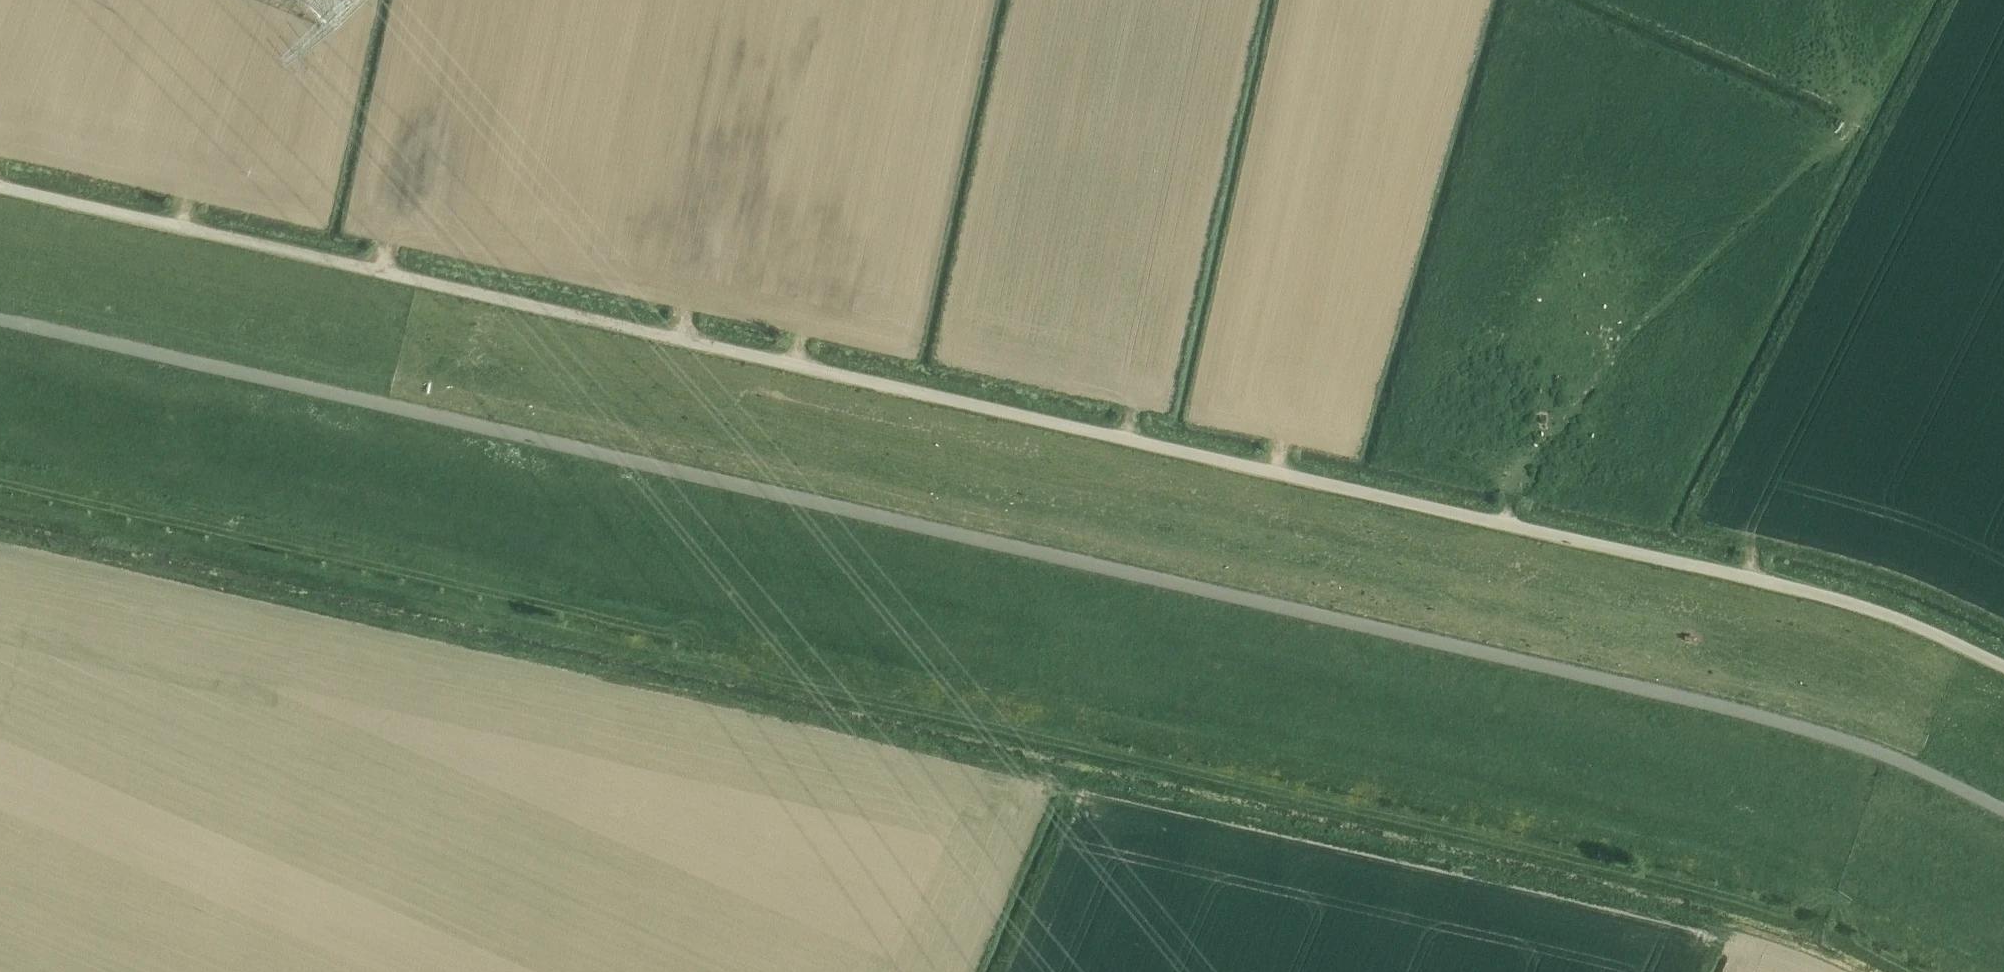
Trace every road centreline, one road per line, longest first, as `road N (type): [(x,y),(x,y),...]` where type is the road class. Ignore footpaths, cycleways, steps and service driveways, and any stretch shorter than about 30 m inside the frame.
road 1 (unclassified): [(2003,667),(1892,616),(1777,585),(0,187)]

